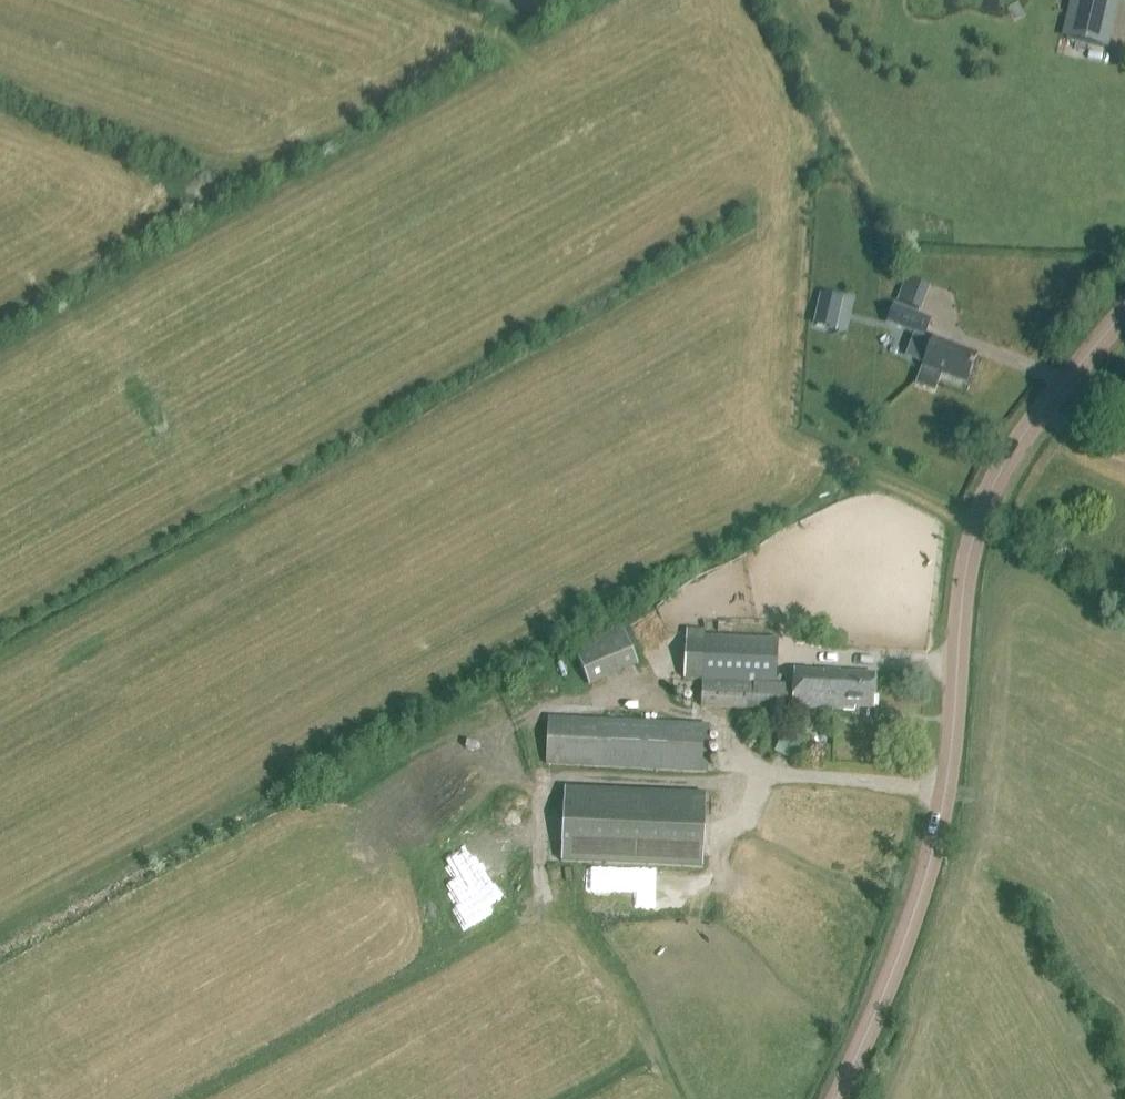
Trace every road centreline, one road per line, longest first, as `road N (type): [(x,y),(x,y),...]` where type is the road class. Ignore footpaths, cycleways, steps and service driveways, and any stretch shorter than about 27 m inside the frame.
road 1 (tertiary): [(837,1098),(901,953),(937,838),(960,612),(983,509),(1025,431),(1124,309)]

